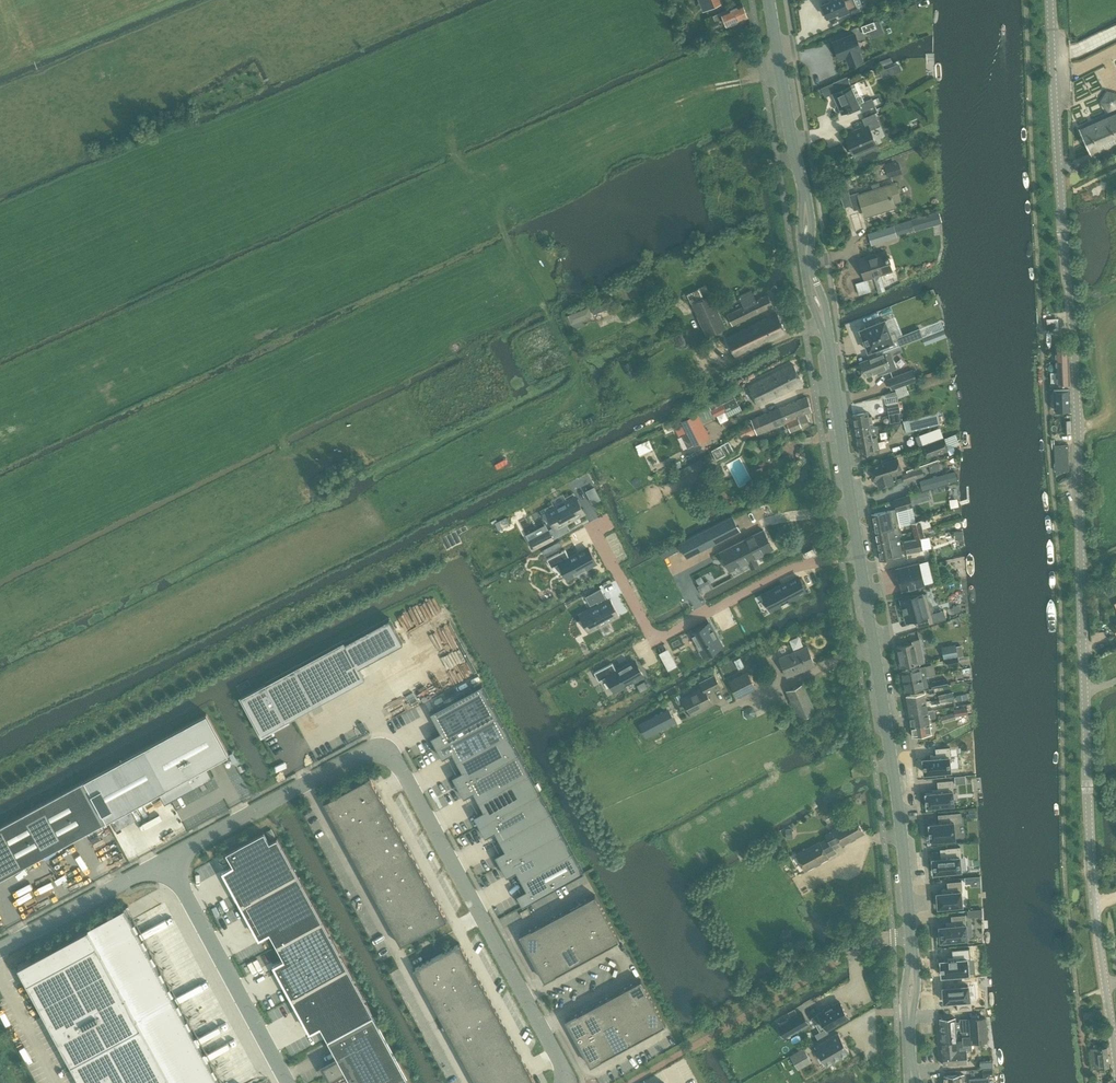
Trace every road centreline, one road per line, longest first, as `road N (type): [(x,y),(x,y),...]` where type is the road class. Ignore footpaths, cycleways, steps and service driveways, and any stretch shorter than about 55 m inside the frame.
road 1 (tertiary): [(1115,1072),(1094,905),(1078,432),(1049,0)]
road 2 (secondary): [(913,949),(901,810),(825,318)]
road 3 (unclassified): [(166,859),(383,747),(395,755),(568,1082)]
road 4 (unclassified): [(288,1082),(166,859)]
road 5 (unclassified): [(0,949),(166,859)]
road 6 (secondary): [(802,186),(770,0)]

